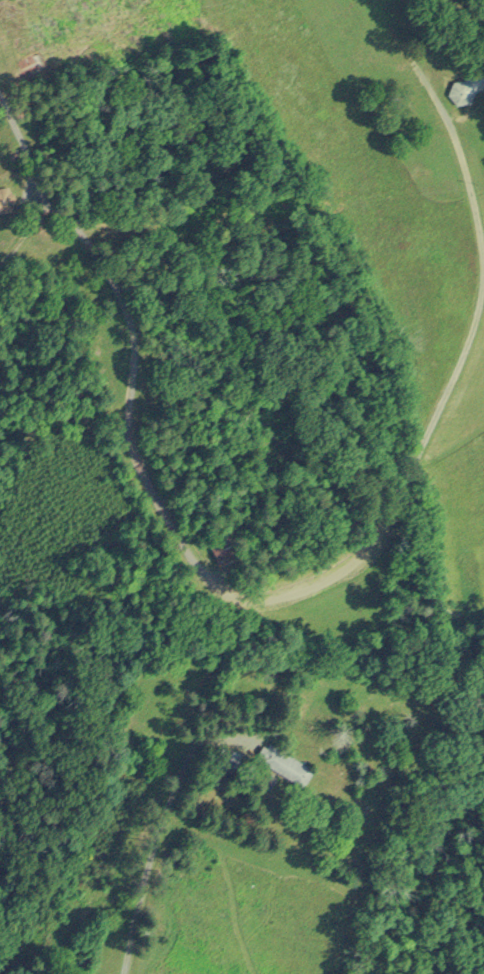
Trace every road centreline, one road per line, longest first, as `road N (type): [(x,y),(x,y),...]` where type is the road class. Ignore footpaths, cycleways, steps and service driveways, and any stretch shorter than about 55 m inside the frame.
road 1 (residential): [(0,99),(107,280),(135,345),(129,420),(136,464),(207,581),(228,601)]

